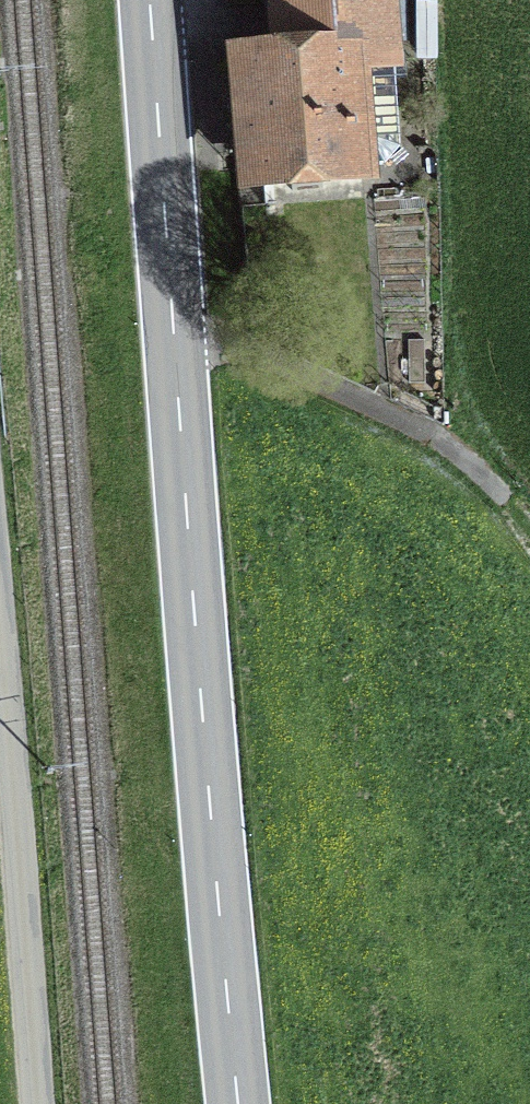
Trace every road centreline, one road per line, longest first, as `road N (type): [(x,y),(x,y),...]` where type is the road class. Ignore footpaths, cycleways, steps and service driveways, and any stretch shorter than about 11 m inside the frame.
road 1 (secondary): [(239,1103),(156,0)]
road 2 (unclassified): [(0,603),(43,1103)]
road 3 (track): [(182,349),(260,347),(436,440),(529,525)]

